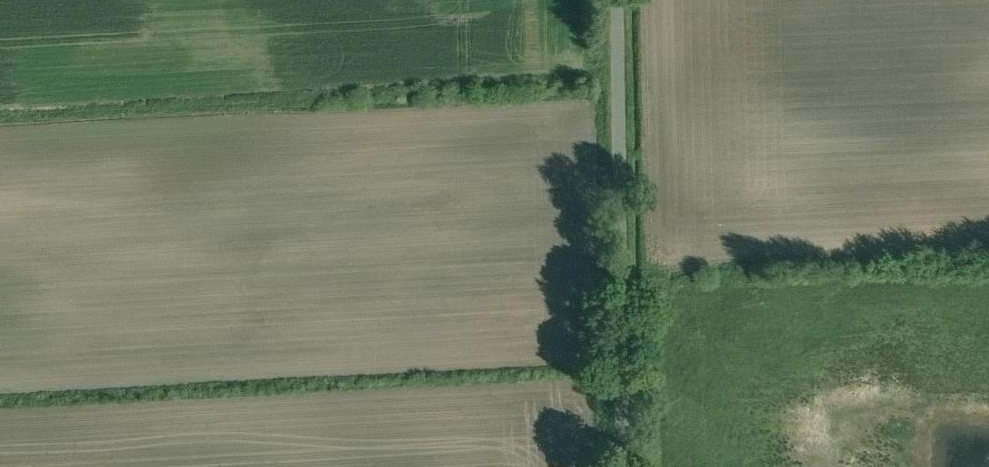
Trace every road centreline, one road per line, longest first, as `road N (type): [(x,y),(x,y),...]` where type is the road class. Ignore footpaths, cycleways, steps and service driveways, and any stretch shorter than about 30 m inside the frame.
road 1 (unclassified): [(618,0),(625,466)]

